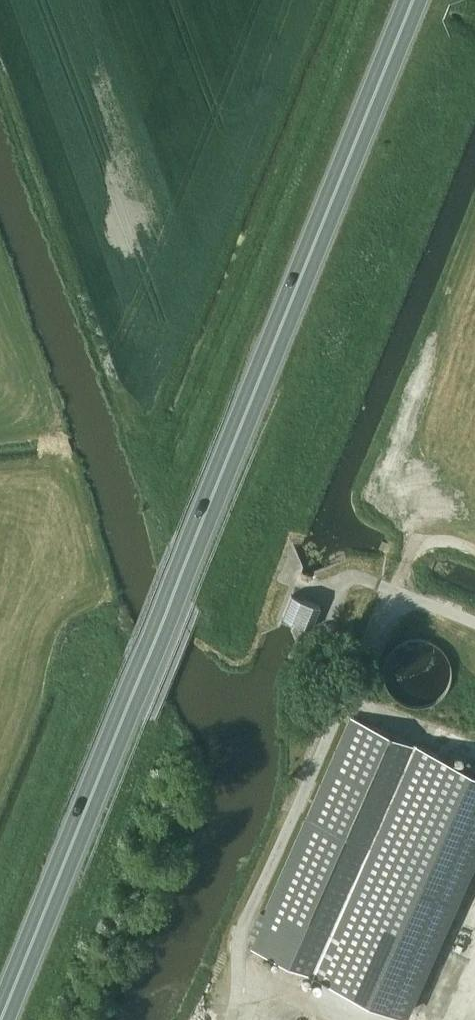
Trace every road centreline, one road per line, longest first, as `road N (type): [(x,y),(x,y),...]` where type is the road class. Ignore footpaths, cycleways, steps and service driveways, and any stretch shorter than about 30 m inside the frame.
road 1 (trunk): [(1,1019),(412,0)]
road 2 (track): [(424,362),(388,469),(416,549)]

